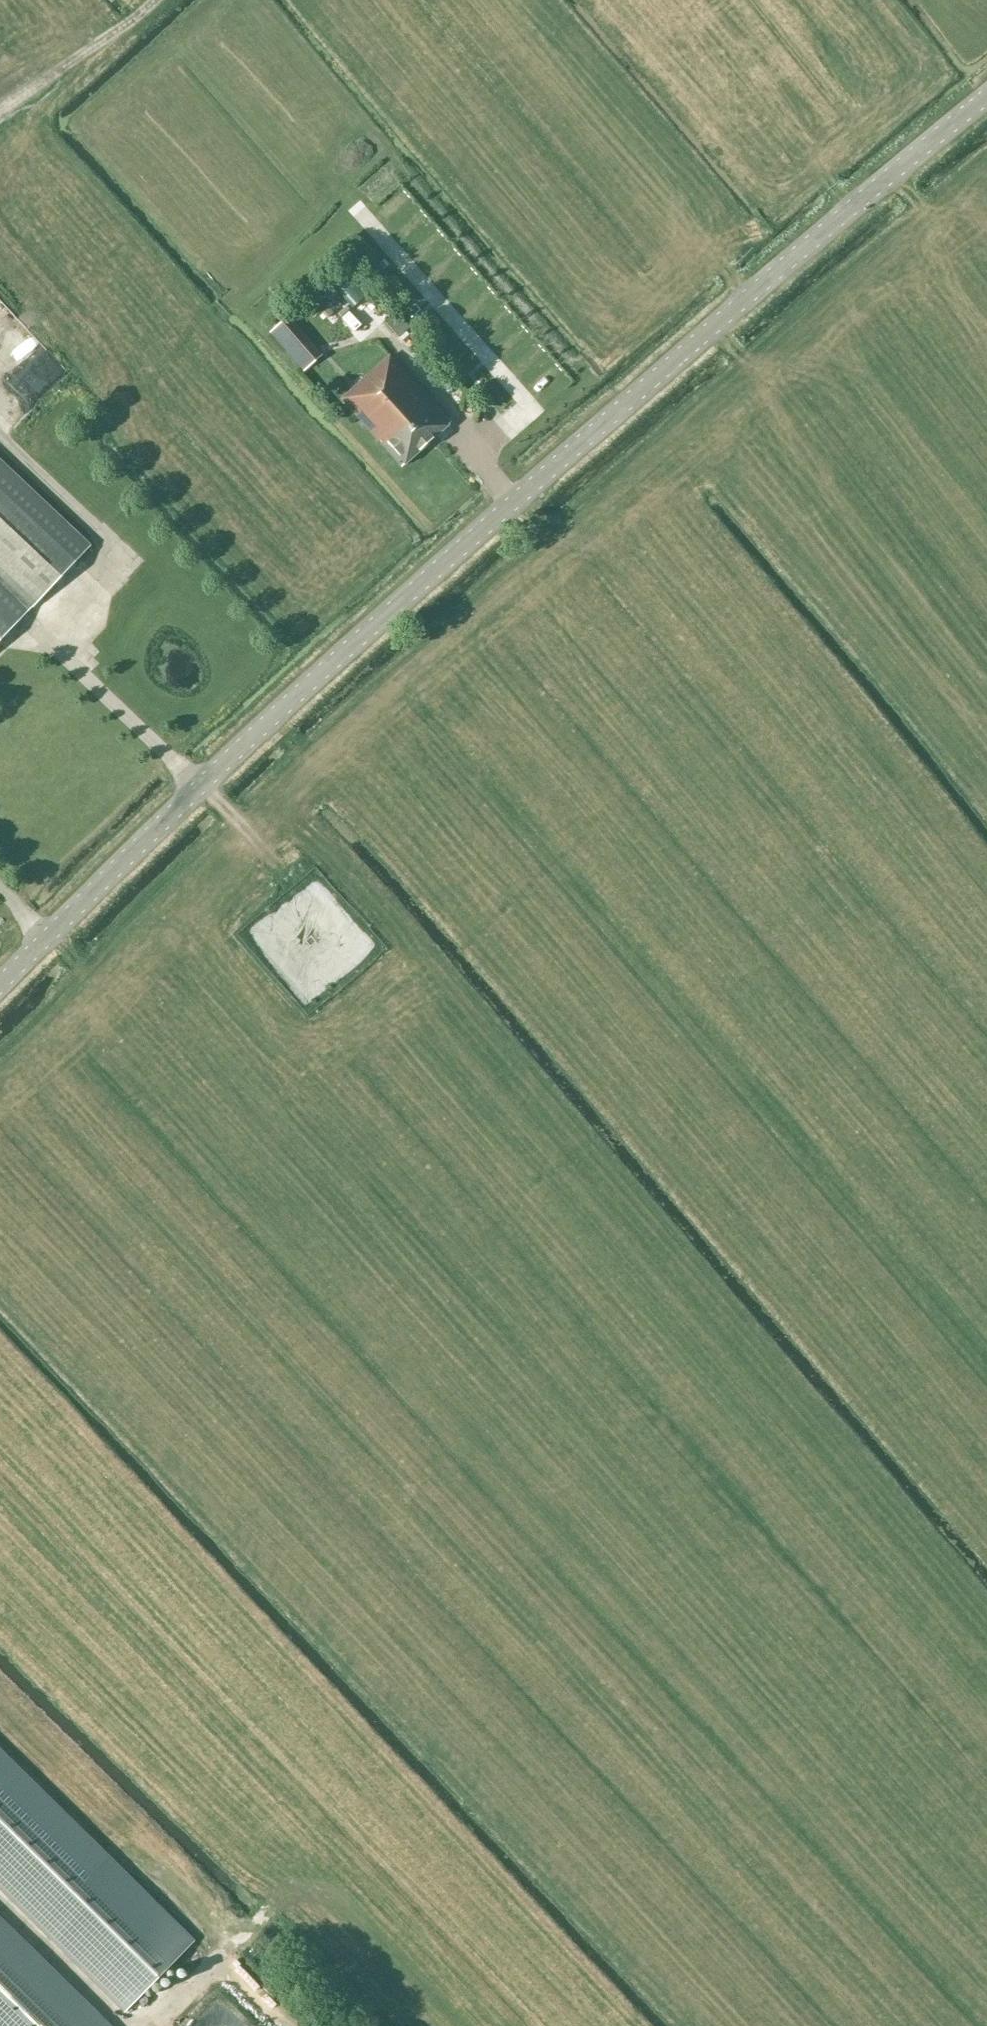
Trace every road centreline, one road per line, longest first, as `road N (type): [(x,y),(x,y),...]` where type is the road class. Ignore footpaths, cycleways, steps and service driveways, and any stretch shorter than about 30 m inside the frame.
road 1 (tertiary): [(0,985),(324,678),(986,105)]

